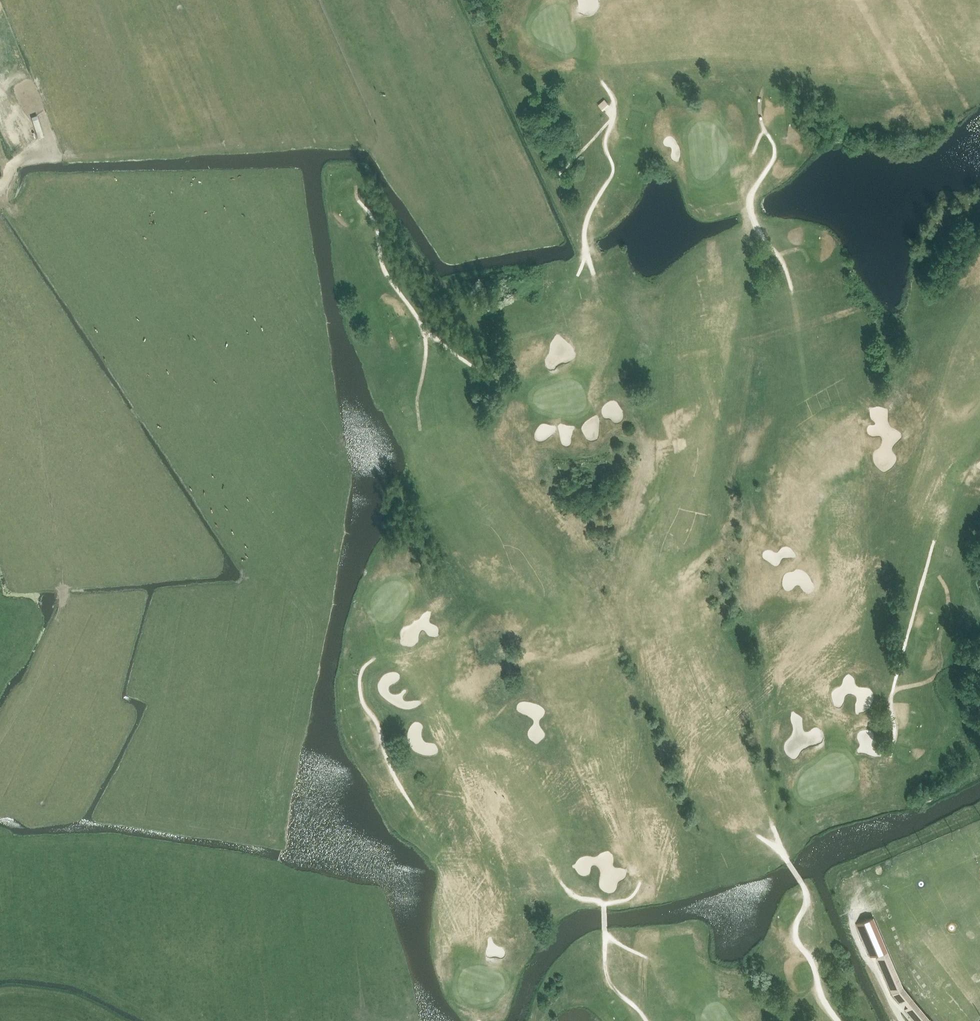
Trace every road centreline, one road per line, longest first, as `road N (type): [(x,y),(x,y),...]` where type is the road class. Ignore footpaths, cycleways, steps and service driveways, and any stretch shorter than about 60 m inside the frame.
road 1 (track): [(0,276),(66,603),(44,648)]

